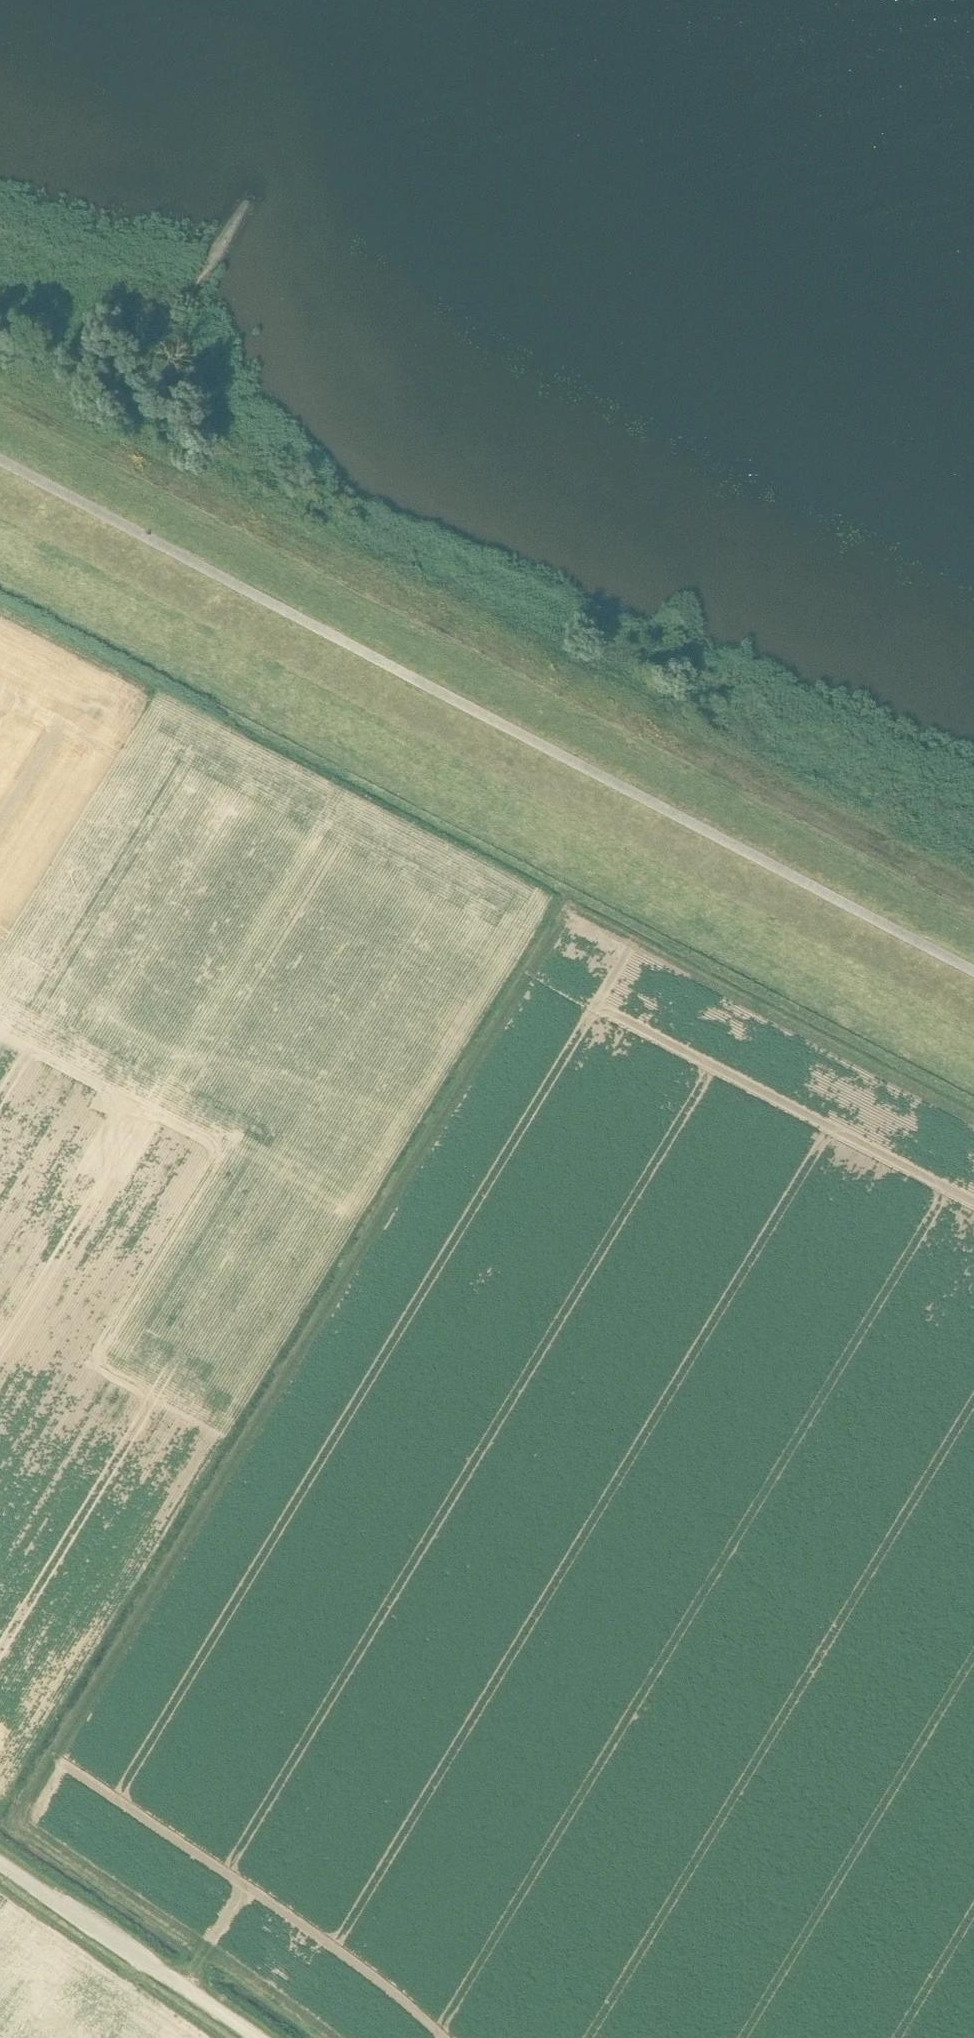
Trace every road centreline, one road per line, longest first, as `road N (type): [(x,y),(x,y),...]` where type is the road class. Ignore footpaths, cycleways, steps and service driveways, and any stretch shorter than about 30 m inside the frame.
road 1 (unclassified): [(259,2037),(0,1863)]

